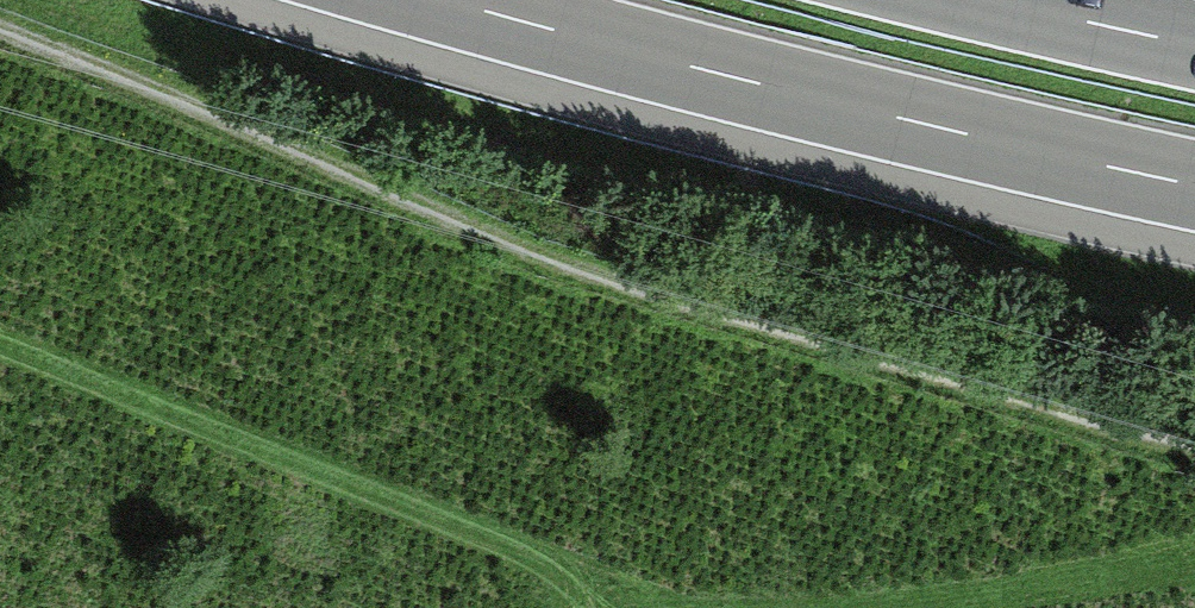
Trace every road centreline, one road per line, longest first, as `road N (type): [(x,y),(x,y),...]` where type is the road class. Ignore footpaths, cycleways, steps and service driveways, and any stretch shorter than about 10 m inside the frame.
road 1 (track): [(1194,450),(526,249),(0,29)]
road 2 (motorway): [(439,0),(899,121),(1194,187)]
road 3 (motorway): [(1194,43),(1006,0)]

